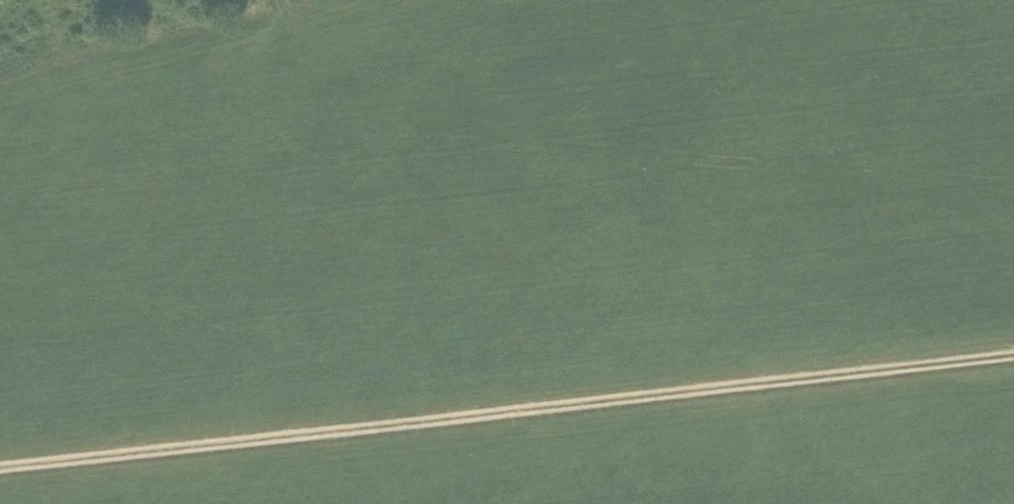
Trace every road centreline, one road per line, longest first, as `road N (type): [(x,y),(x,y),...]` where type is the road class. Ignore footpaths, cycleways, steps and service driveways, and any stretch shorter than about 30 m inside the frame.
road 1 (track): [(1013,354),(0,466)]

